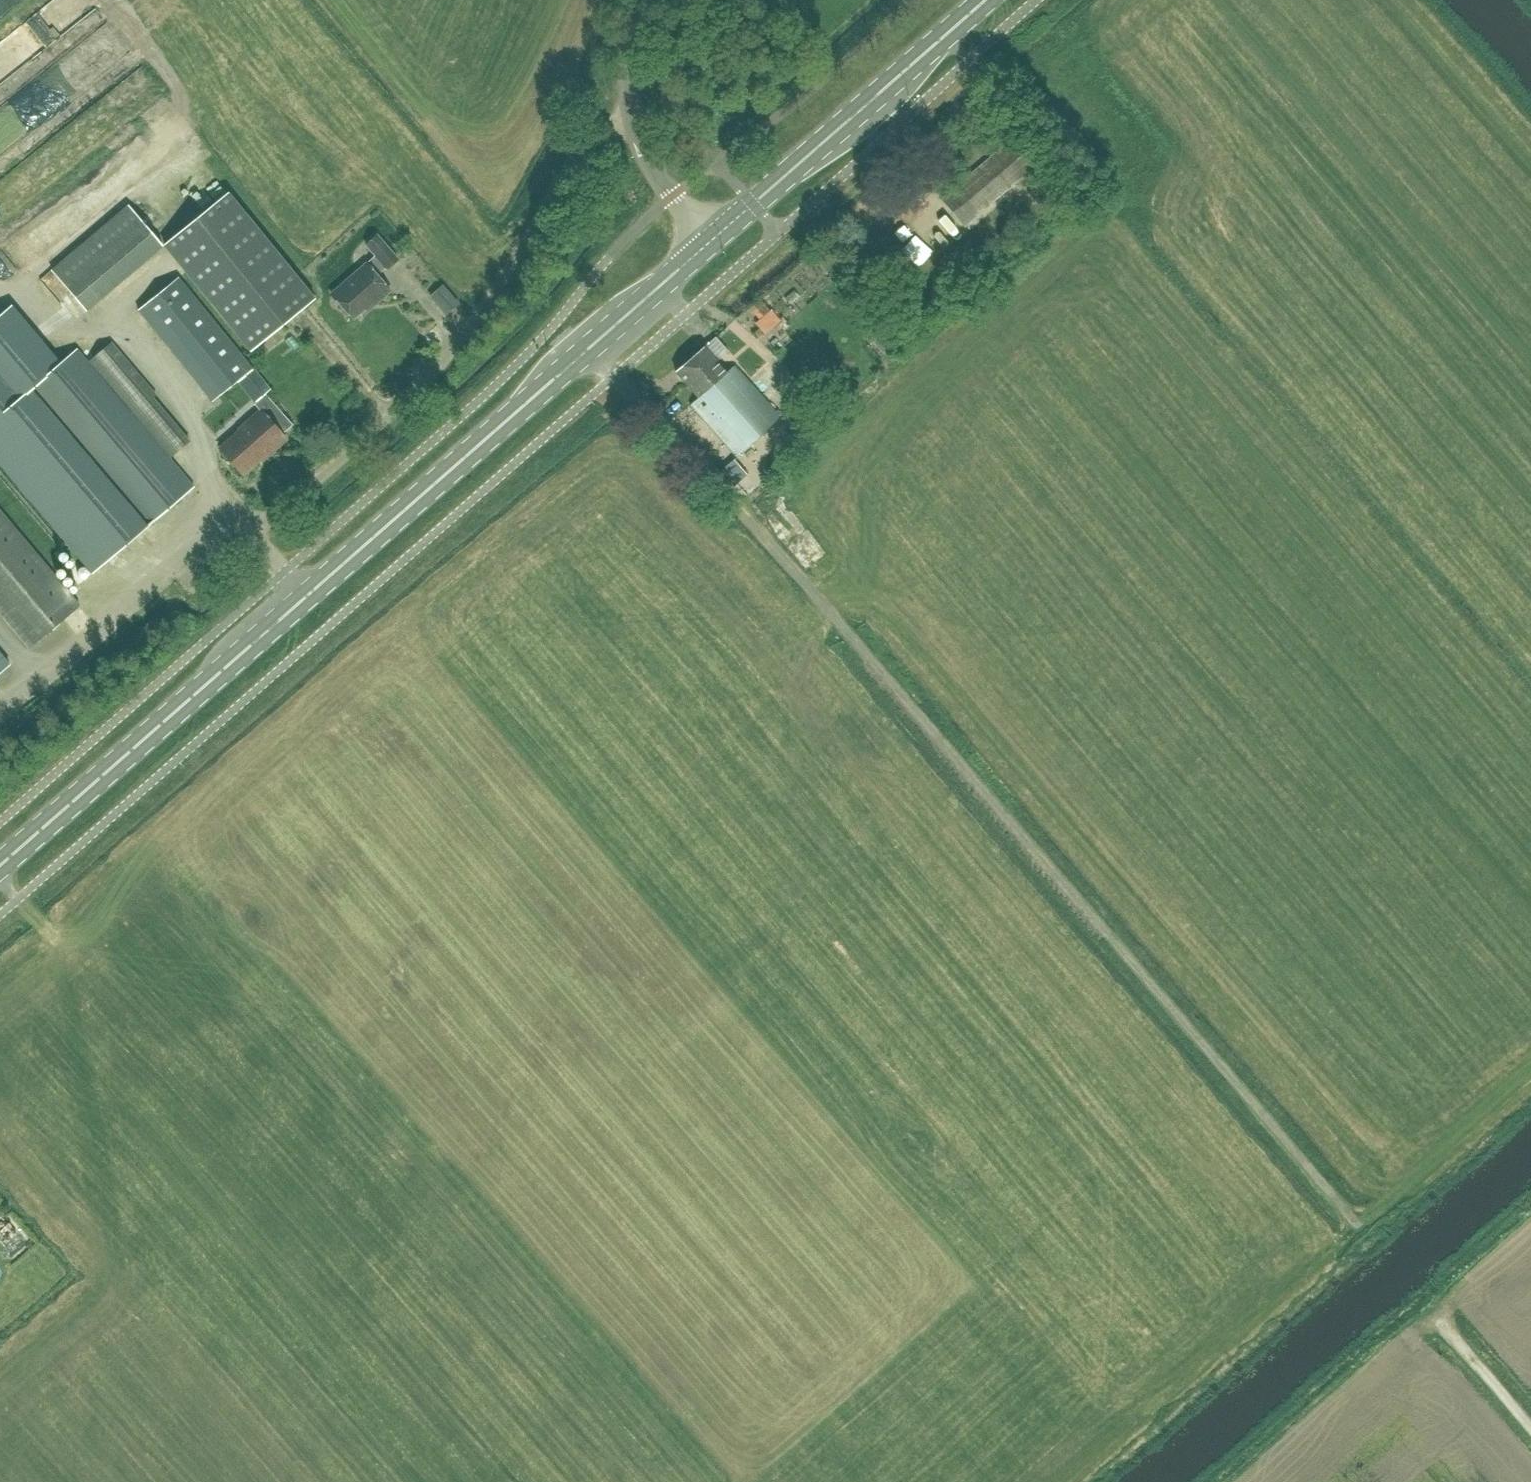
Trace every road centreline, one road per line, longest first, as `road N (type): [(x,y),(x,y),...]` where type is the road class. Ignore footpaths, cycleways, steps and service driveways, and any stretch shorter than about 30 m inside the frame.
road 1 (track): [(1350,1218),(1074,894),(587,356)]
road 2 (primary): [(0,869),(713,245)]
road 3 (primary): [(713,245),(991,0)]
road 4 (unclassified): [(713,245),(673,196),(634,125),(629,63),(644,0)]
road 5 (track): [(1530,1431),(1441,1323)]

